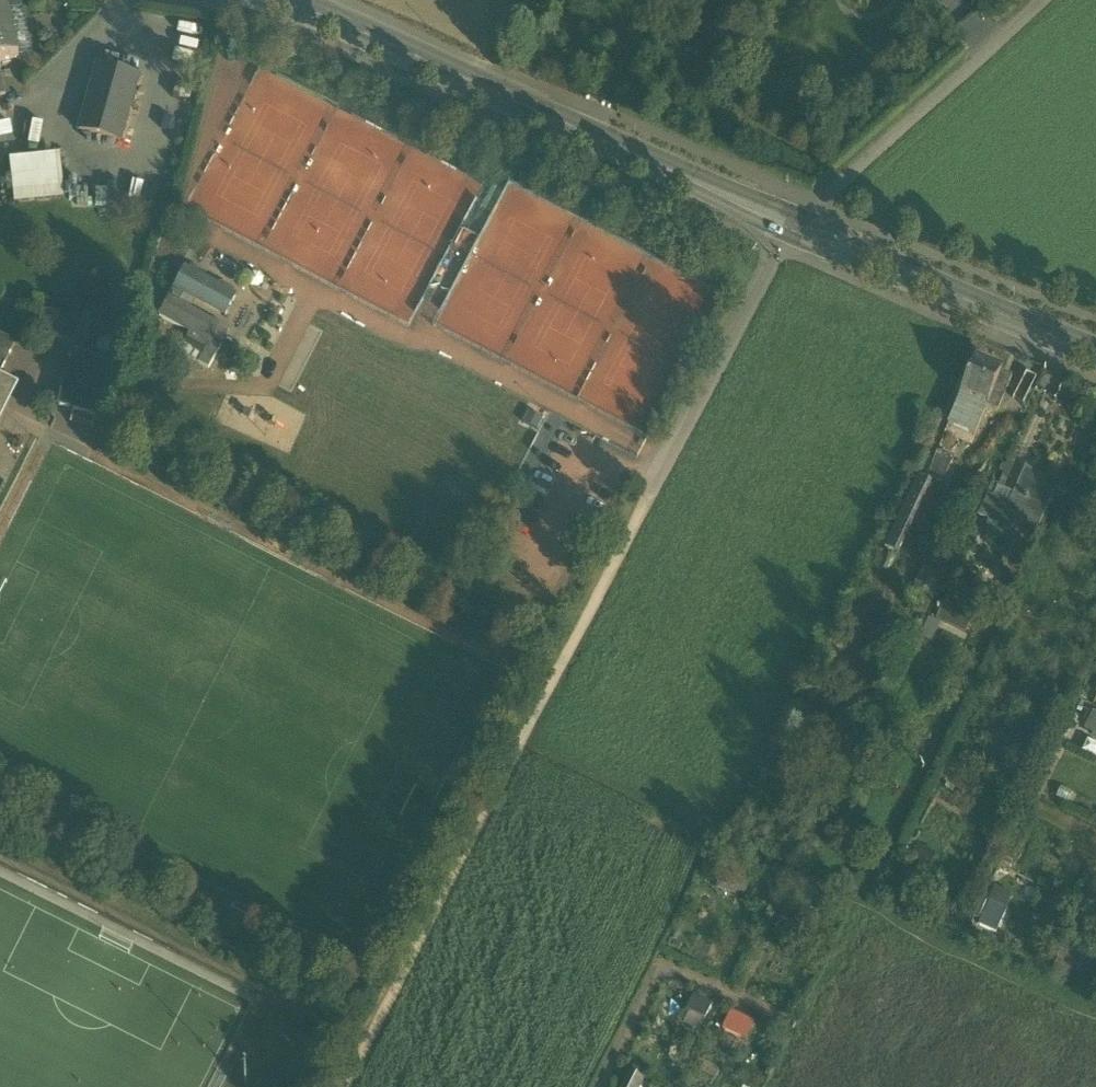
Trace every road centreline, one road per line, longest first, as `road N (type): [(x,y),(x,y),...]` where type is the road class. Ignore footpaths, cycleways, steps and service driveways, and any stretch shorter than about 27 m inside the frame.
road 1 (tertiary): [(282,0),(1095,351)]
road 2 (track): [(347,1086),(657,484)]
road 3 (track): [(657,484),(774,252),(795,225)]

